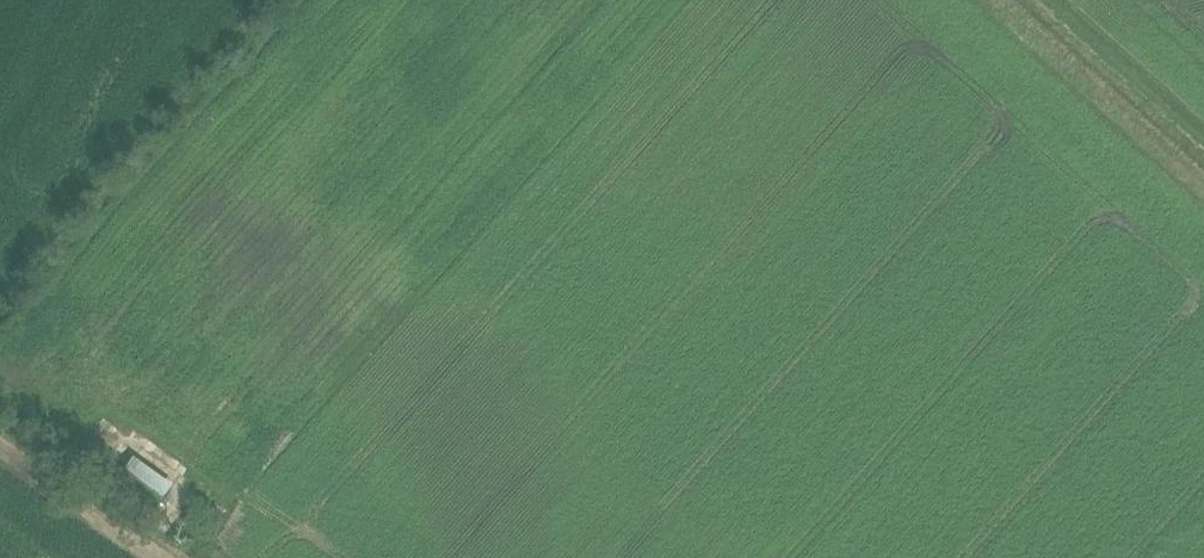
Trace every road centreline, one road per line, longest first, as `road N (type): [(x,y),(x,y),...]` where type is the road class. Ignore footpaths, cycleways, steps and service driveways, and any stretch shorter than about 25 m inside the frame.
road 1 (track): [(0,453),(153,557)]

